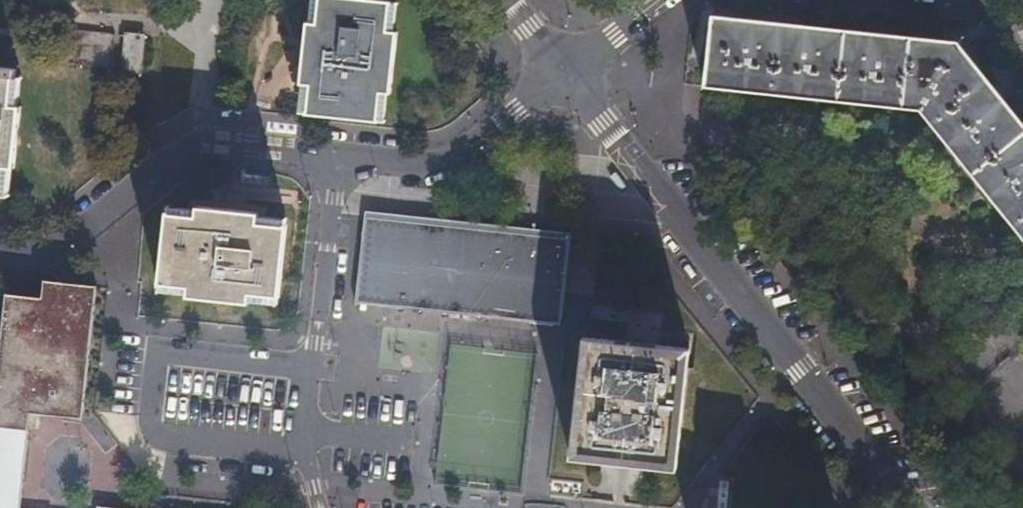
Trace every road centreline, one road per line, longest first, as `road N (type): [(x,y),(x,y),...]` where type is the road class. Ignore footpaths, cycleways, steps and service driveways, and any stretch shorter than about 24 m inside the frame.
road 1 (residential): [(906,507),(568,76)]
road 2 (residential): [(334,158),(198,147),(153,173),(81,243),(30,260),(0,258)]
road 3 (residential): [(334,158),(305,448)]
road 4 (residential): [(334,158),(447,162),(568,76)]
road 5 (residential): [(666,0),(568,76)]

